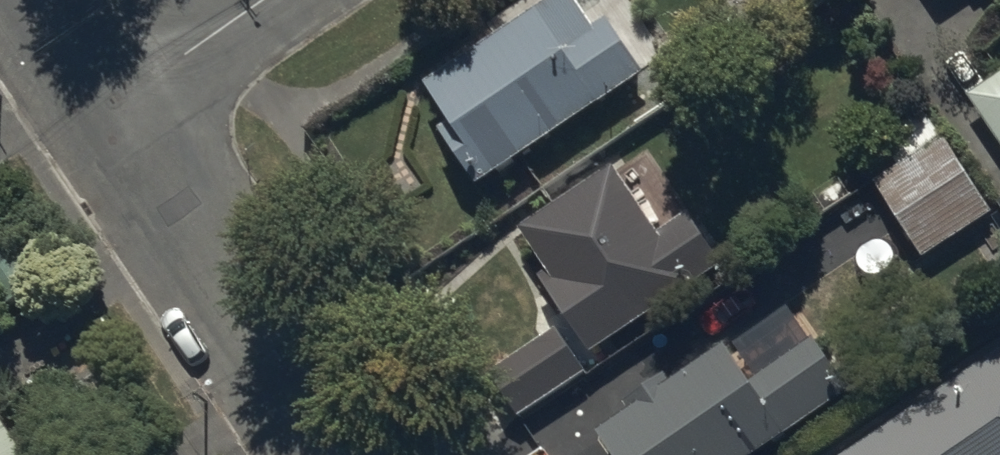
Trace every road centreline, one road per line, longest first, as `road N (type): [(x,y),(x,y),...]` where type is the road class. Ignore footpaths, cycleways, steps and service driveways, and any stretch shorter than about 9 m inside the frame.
road 1 (residential): [(119,104),(356,454)]
road 2 (residential): [(119,104),(272,0)]
road 3 (residential): [(49,0),(119,104)]

